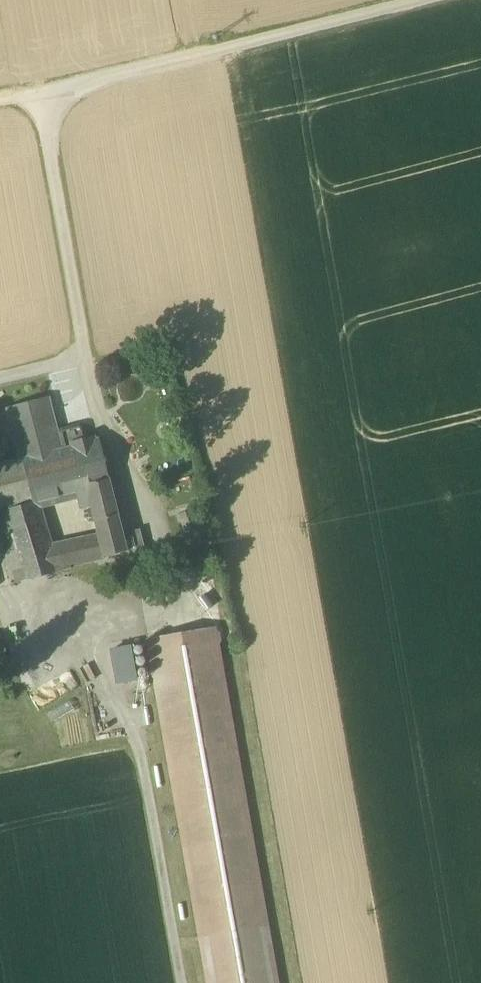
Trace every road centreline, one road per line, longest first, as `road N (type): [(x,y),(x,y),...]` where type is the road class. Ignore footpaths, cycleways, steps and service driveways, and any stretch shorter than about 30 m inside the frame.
road 1 (track): [(182,982),(122,630)]

